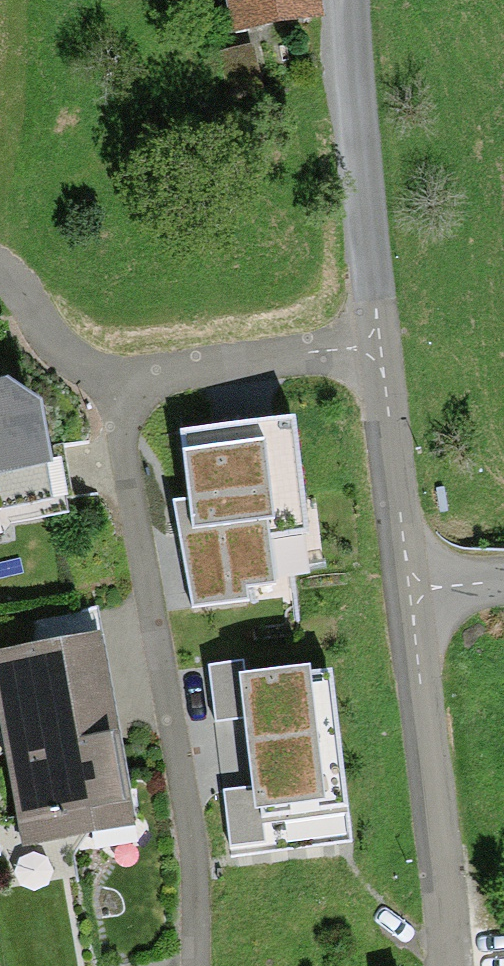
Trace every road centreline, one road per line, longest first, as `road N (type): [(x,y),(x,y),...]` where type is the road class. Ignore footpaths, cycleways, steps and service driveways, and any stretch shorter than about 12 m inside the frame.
road 1 (residential): [(380,344),(180,369),(139,394),(119,427),(190,843),(195,965)]
road 2 (tertiary): [(411,594),(447,965)]
road 3 (tertiary): [(348,0),(380,344)]
road 4 (tertiary): [(380,344),(411,594)]
road 5 (track): [(0,282),(53,346),(92,371),(180,369)]

